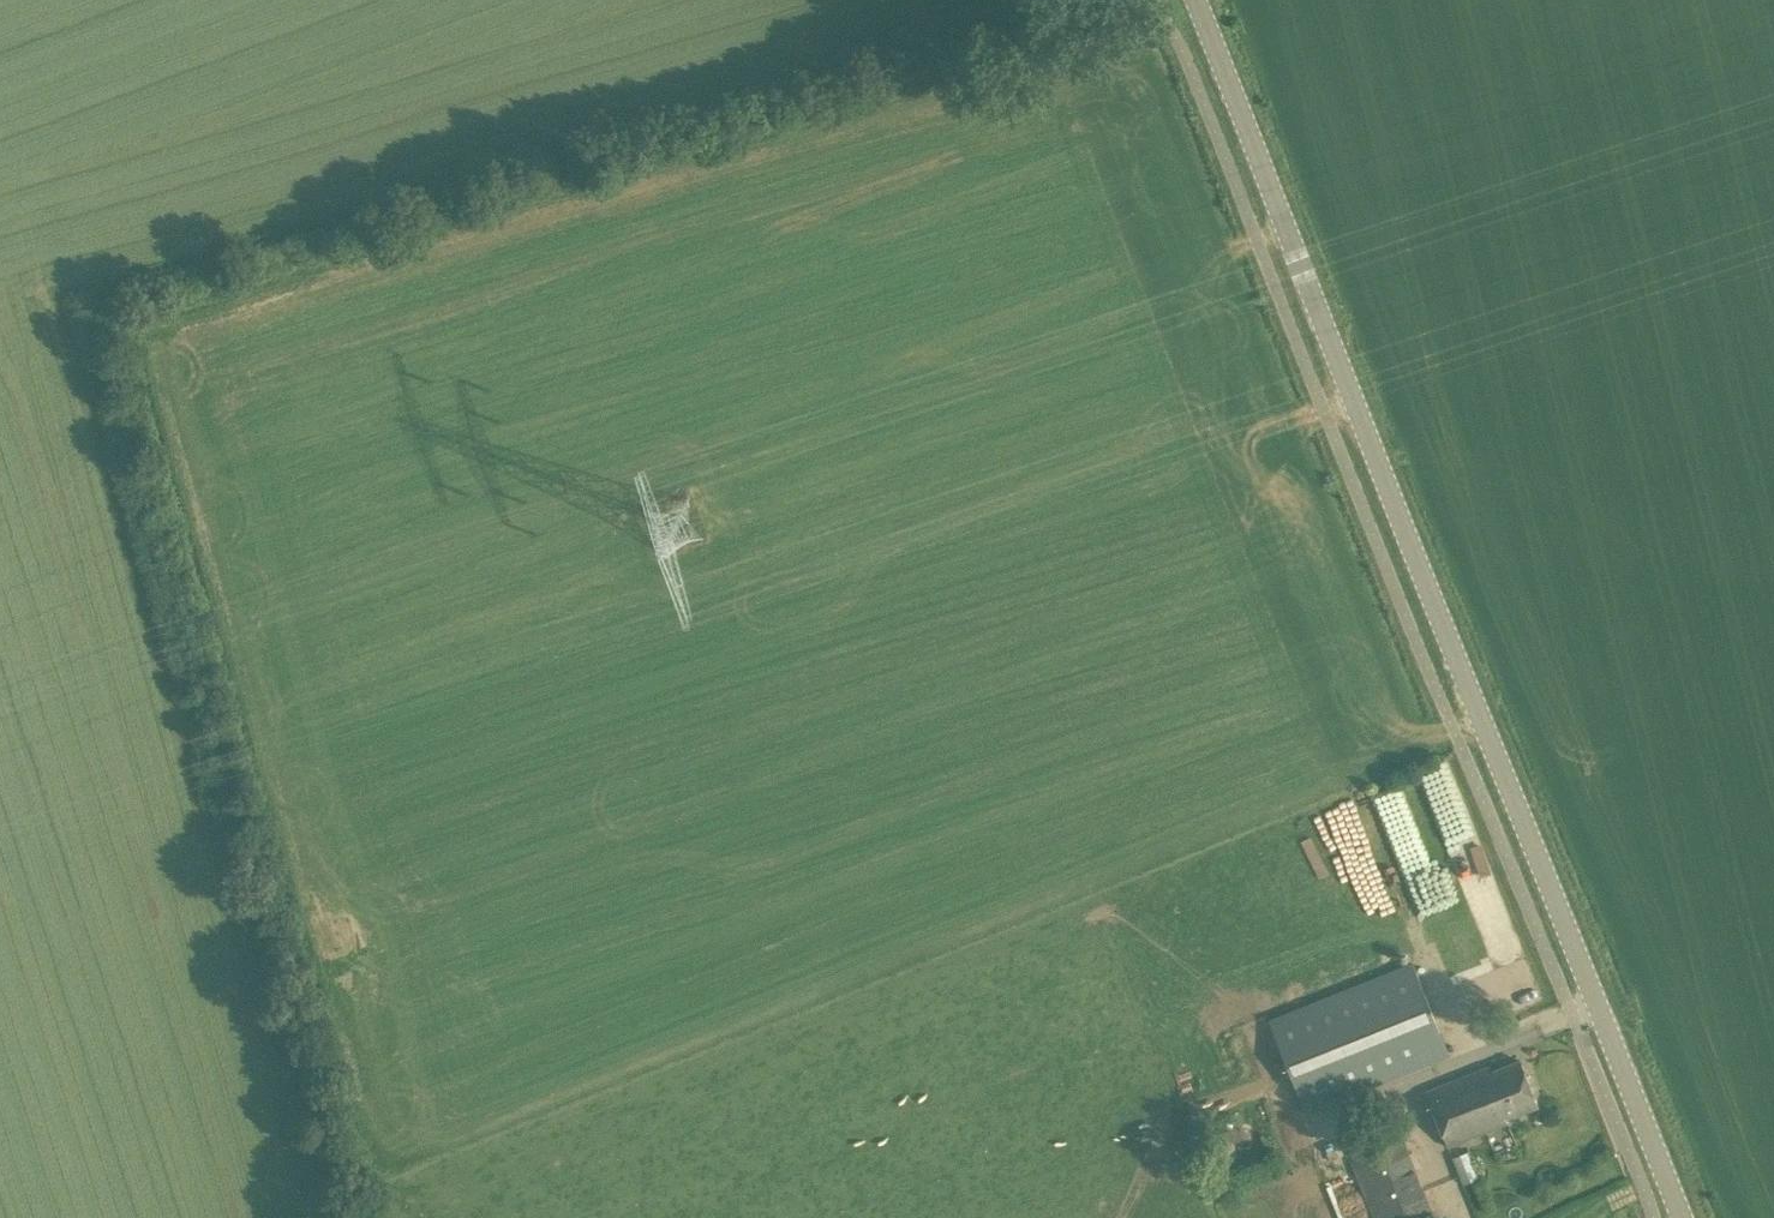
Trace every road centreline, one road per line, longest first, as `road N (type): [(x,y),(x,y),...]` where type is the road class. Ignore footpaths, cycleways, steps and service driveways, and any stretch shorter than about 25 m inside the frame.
road 1 (tertiary): [(1679,1217),(1192,0)]

